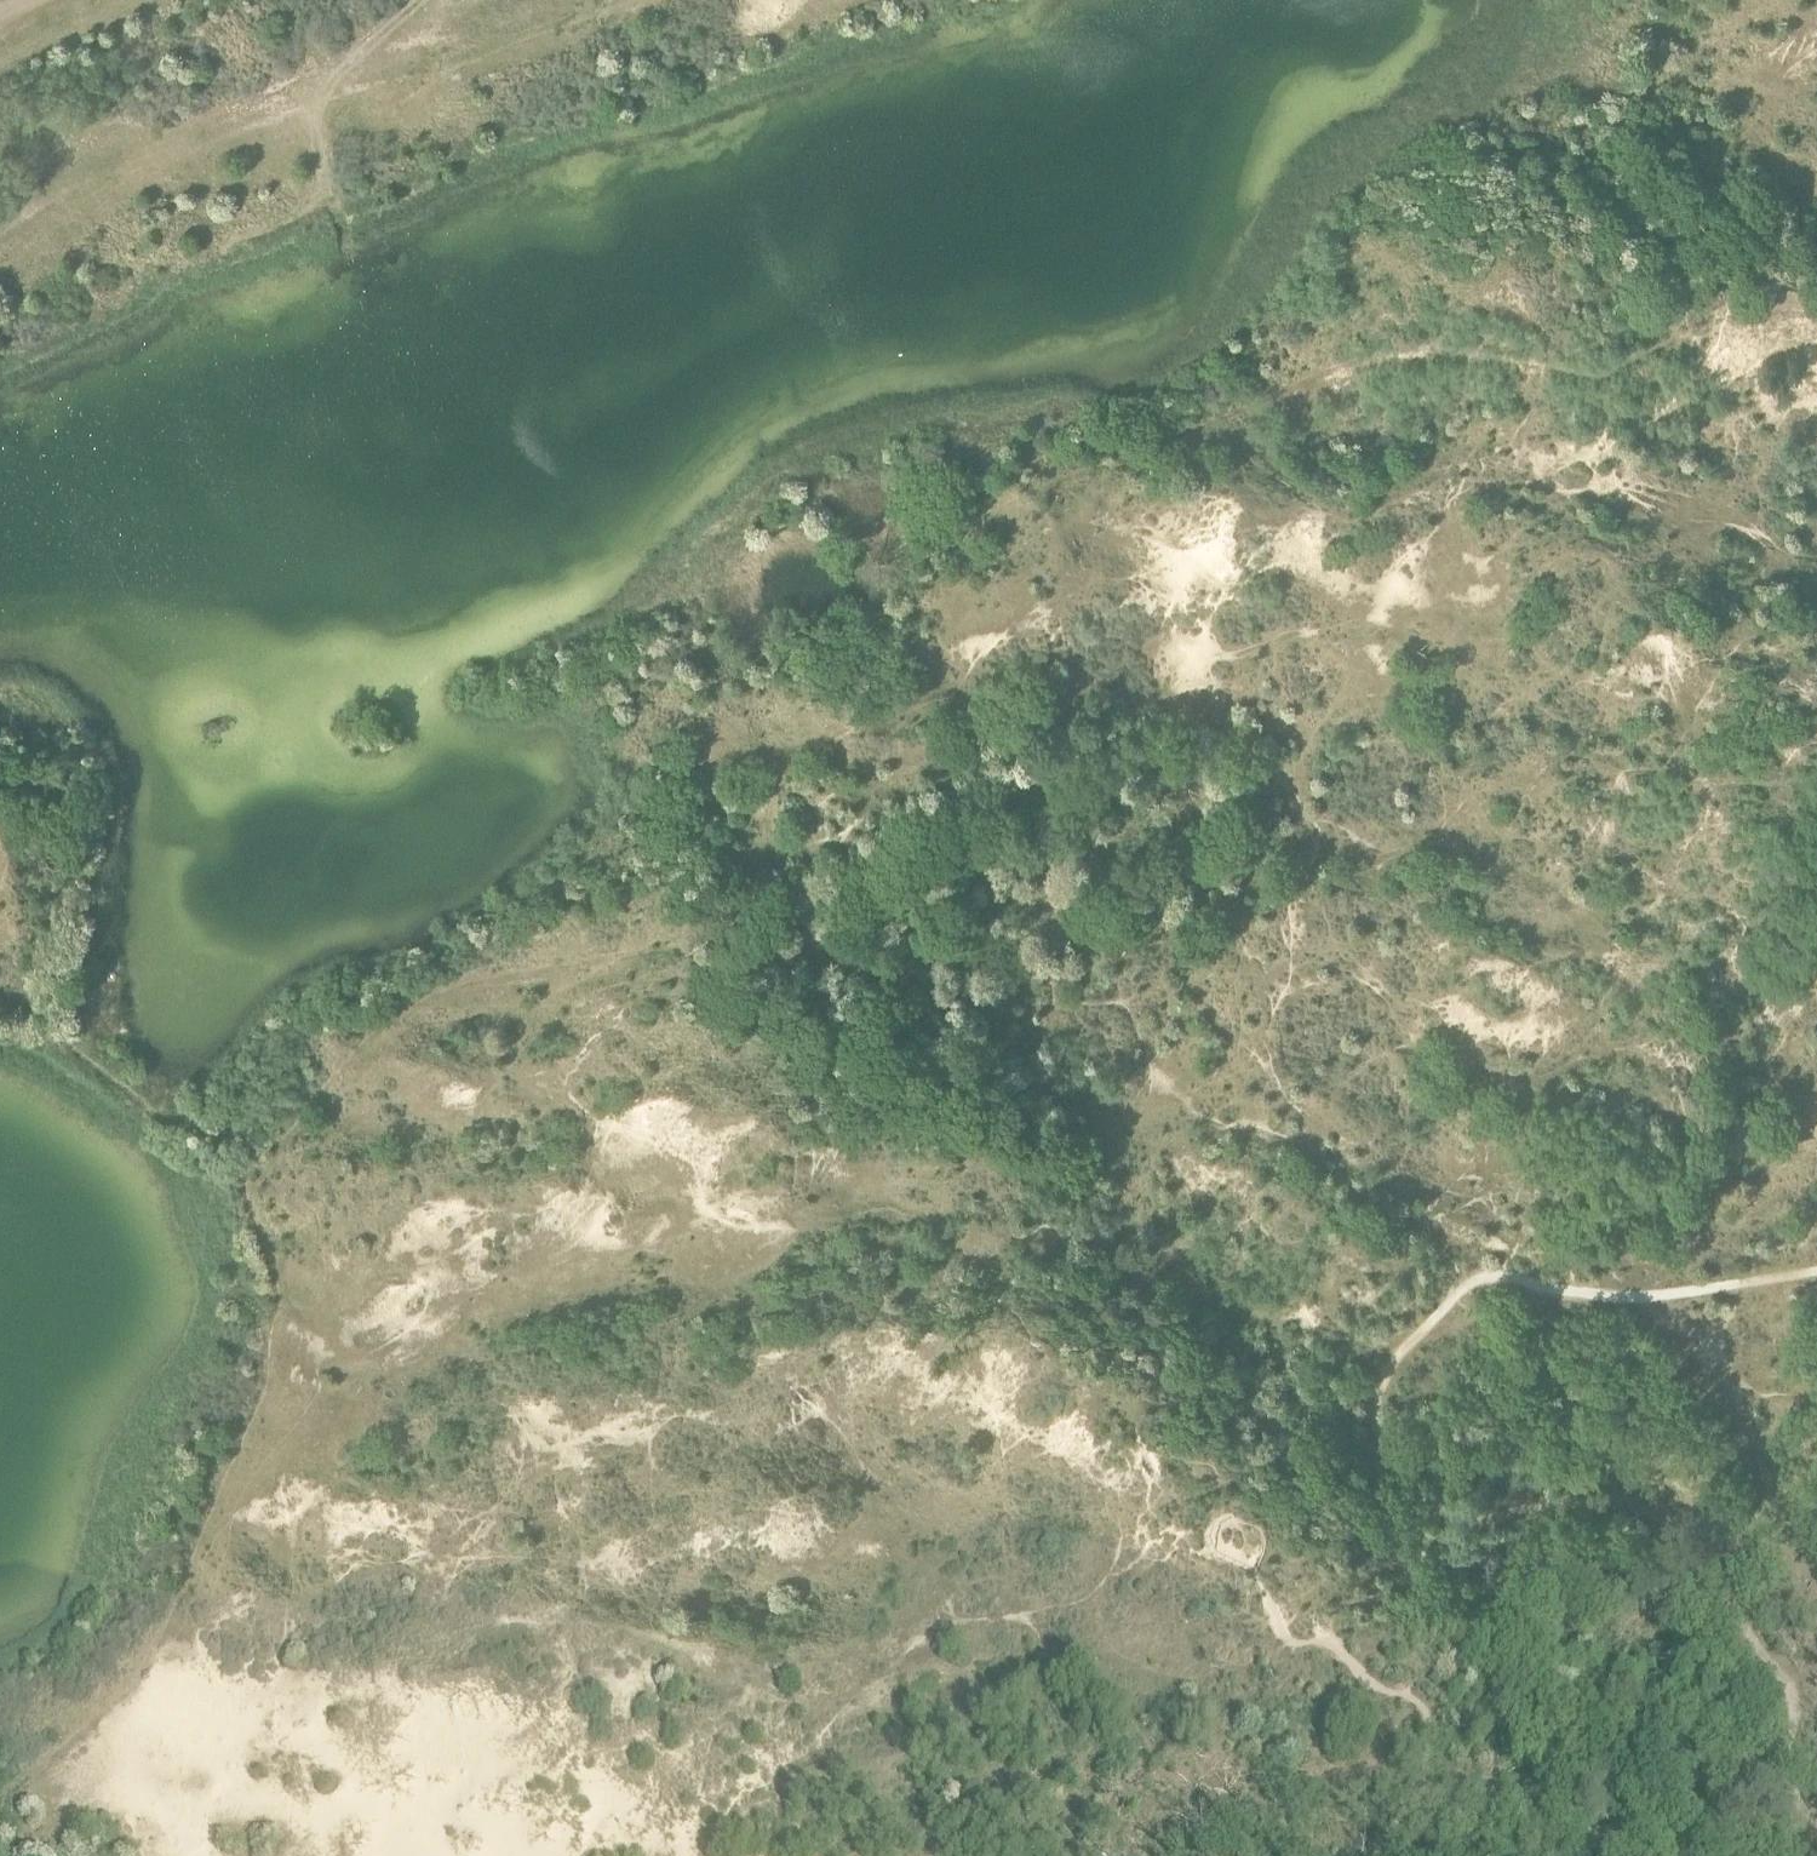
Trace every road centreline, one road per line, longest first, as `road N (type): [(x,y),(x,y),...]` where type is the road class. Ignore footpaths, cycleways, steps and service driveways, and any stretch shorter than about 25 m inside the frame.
road 1 (track): [(1186,1855),(1136,1744),(1035,1631),(984,1618),(929,1637),(716,1808),(638,1834),(493,1855)]
road 2 (track): [(1816,1270),(1640,1299),(1520,1278),(1474,1280),(1389,1367),(1374,1411),(1410,1486),(1436,1511),(1467,1519)]
road 3 (track): [(0,259),(124,175),(361,88),(519,43)]
road 4 (track): [(1467,1519),(1606,1496),(1653,1512),(1705,1564),(1788,1693),(1789,1777),(1816,1822)]
road 5 (track): [(519,43),(687,0)]

